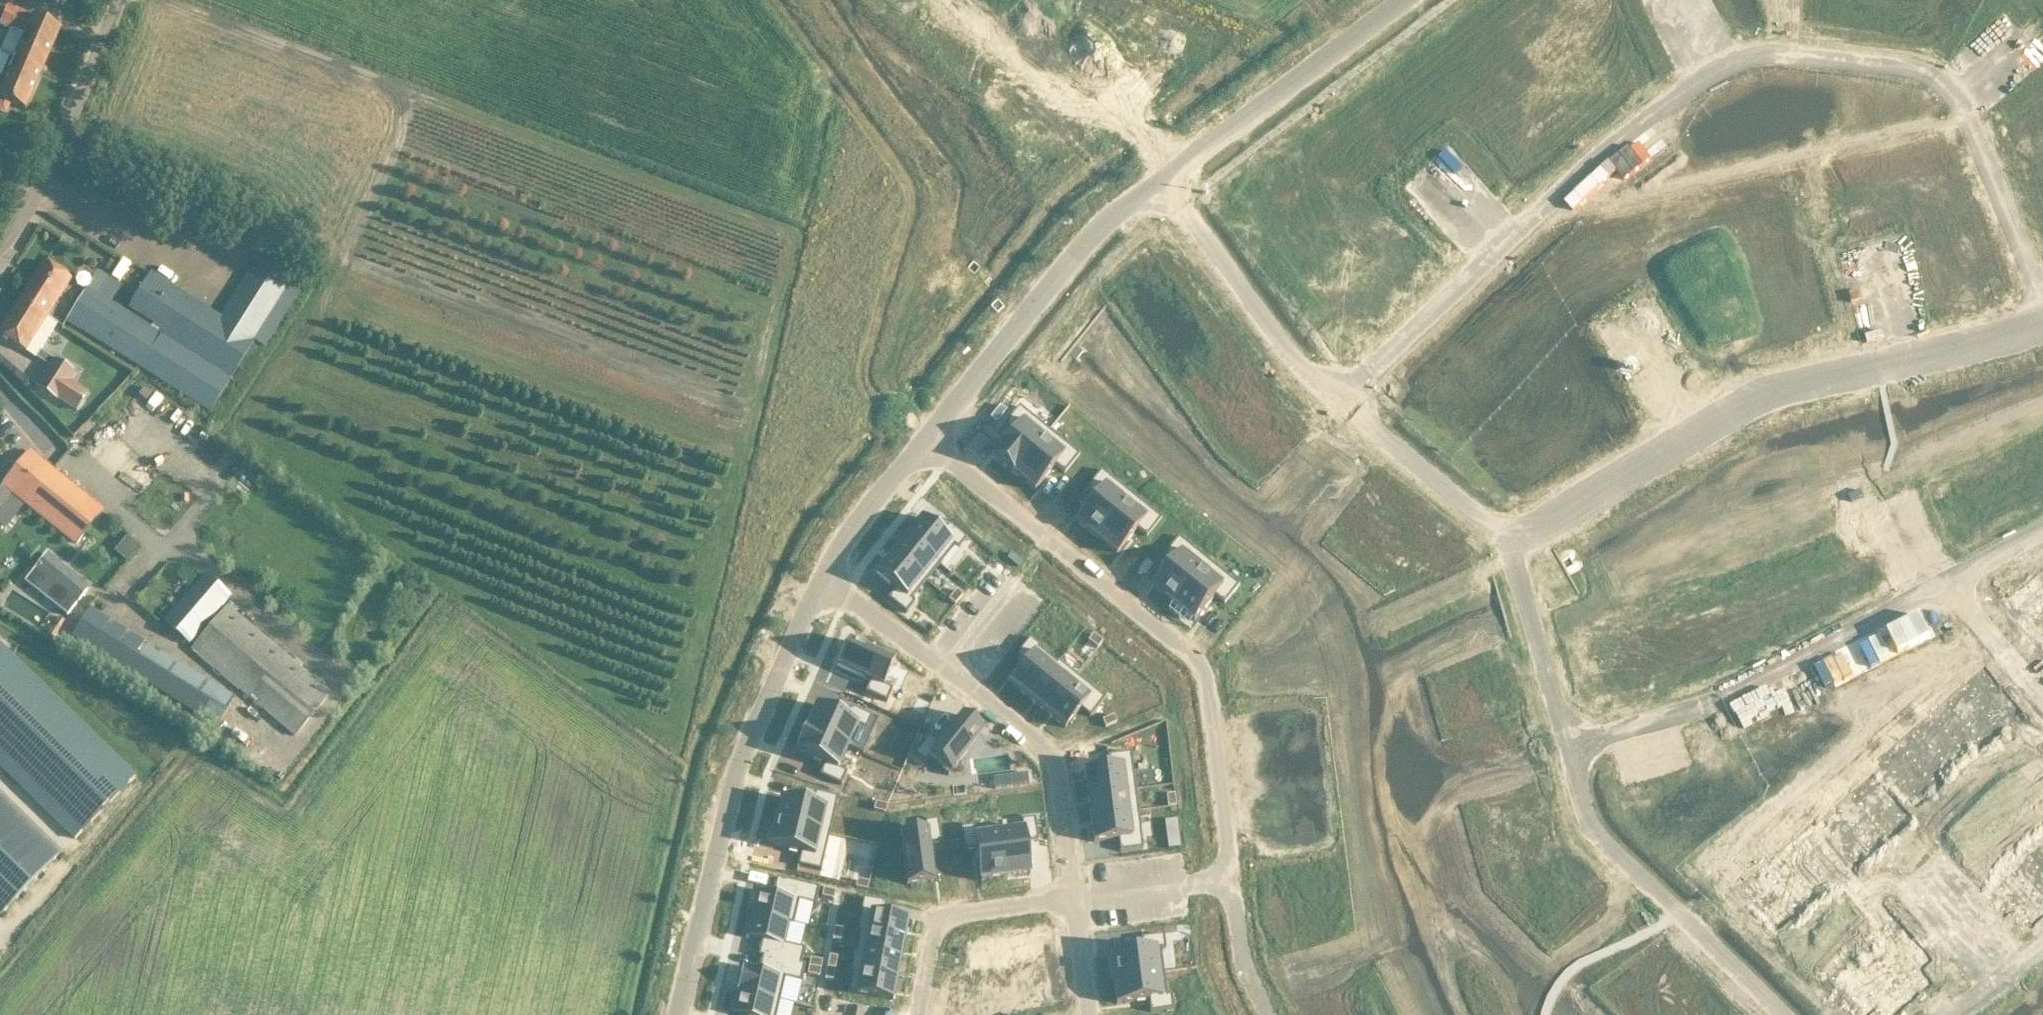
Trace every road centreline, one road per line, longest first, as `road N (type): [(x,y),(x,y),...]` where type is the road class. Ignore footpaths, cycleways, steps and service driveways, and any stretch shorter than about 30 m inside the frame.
road 1 (residential): [(924,440),(1203,674),(1236,944),(1263,1014)]
road 2 (tertiary): [(678,1014),(733,777),(824,584)]
road 3 (residential): [(1073,900),(1051,759),(824,584)]
road 4 (residential): [(1951,584),(1696,712),(1568,748)]
road 5 (residential): [(1568,748),(1594,829),(1790,1014)]
road 6 (tertiary): [(924,440),(1109,217),(1160,177)]
road 7 (tertiary): [(1160,177),(1403,0)]
road 8 (residential): [(1160,177),(1299,365),(1335,398)]
road 9 (unclassified): [(0,249),(61,142),(118,0)]
road 10 (residential): [(1503,244),(1601,143),(1706,72)]
road 11 (residential): [(1706,72),(1779,51),(1929,74),(1956,100)]
road 12 (residential): [(916,1014),(934,919),(1073,900)]
road 13 (residential): [(1335,398),(1510,554)]
road 14 (residential): [(1335,398),(1503,244)]
road 15 (residential): [(1700,430),(1510,554)]
road 16 (residential): [(1956,100),(2042,304)]
road 17 (residential): [(1897,358),(1777,387),(1700,430)]
road 18 (residential): [(1510,554),(1535,611),(1568,748)]
road 19 (tertiary): [(824,584),(848,539),(924,440)]
road 20 (residential): [(2042,313),(2008,332),(1897,358)]
road 21 (residential): [(1951,584),(2042,696)]
road 22 (residential): [(1700,430),(1629,312)]
road 23 (residential): [(1945,1014),(2008,978),(2042,946)]

